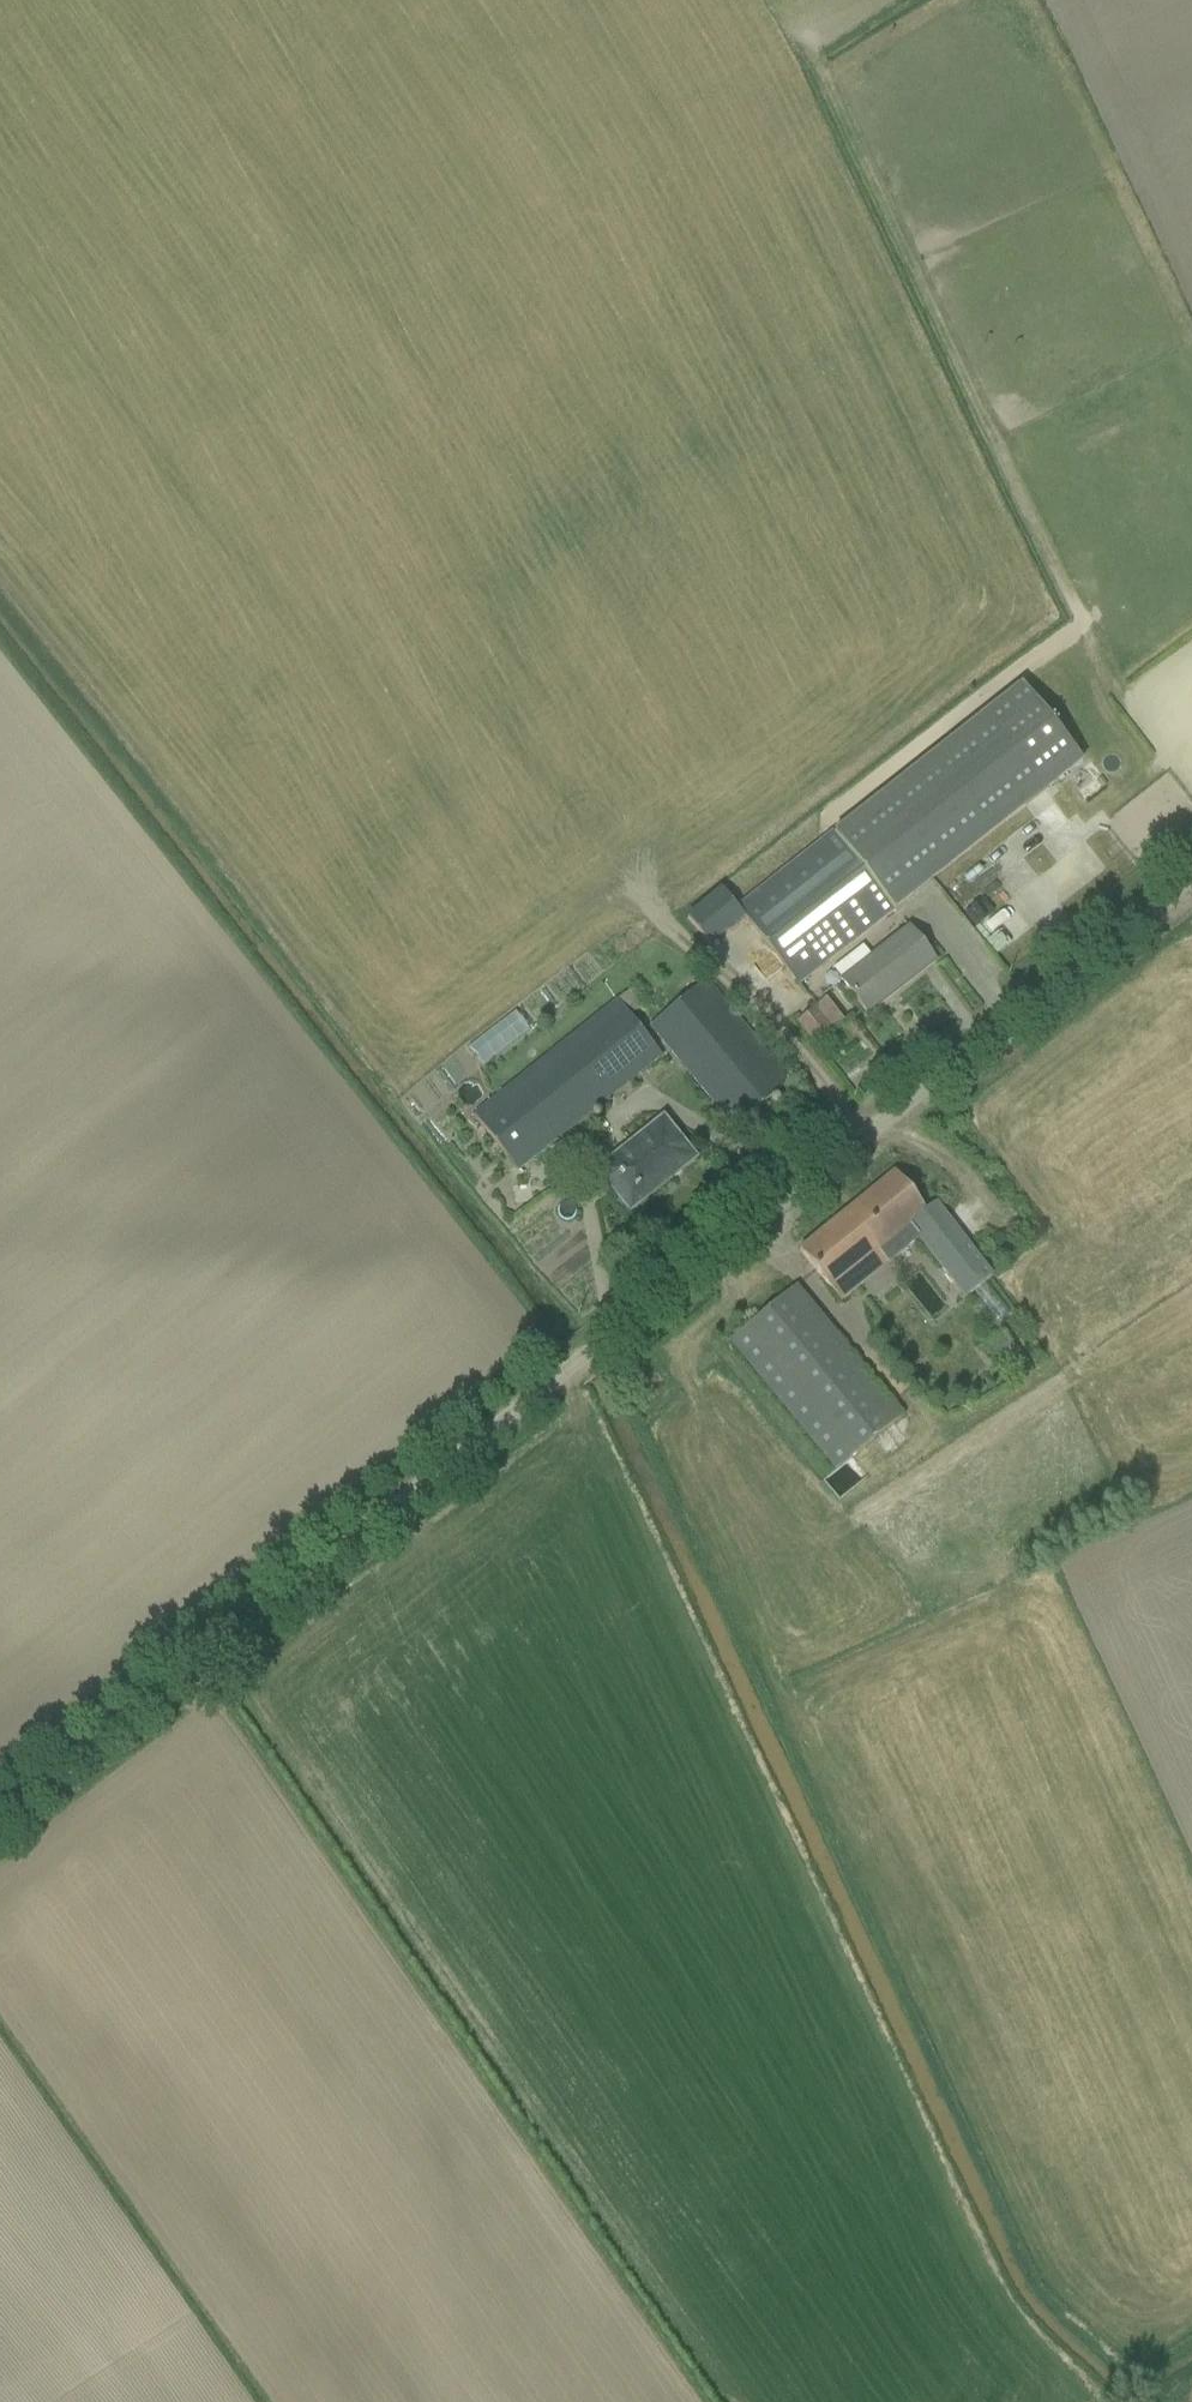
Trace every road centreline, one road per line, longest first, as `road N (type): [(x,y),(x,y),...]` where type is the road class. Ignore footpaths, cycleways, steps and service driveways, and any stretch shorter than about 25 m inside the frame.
road 1 (unclassified): [(1191,881),(0,1824)]

